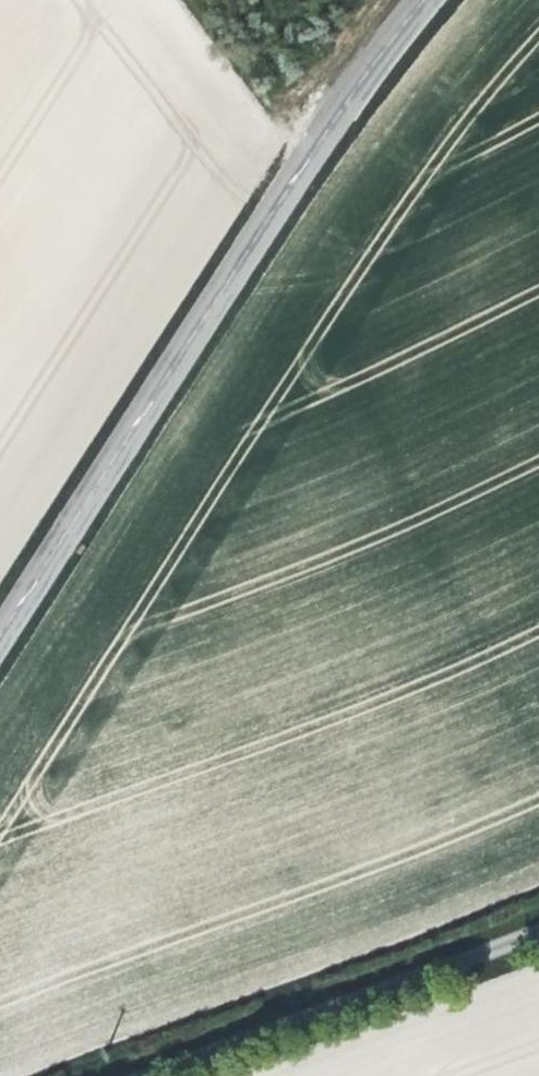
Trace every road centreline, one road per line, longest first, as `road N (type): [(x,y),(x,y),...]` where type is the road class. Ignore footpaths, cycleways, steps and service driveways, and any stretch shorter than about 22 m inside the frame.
road 1 (tertiary): [(0,651),(432,0)]
road 2 (track): [(128,1075),(538,913)]

